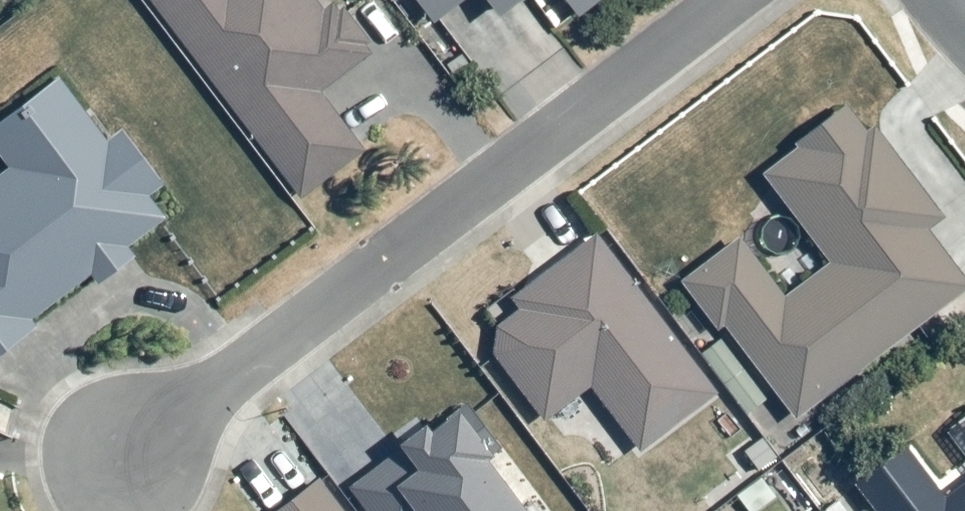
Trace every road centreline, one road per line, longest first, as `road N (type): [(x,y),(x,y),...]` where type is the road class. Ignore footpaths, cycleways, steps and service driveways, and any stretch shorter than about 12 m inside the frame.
road 1 (residential): [(118,456),(722,0)]

